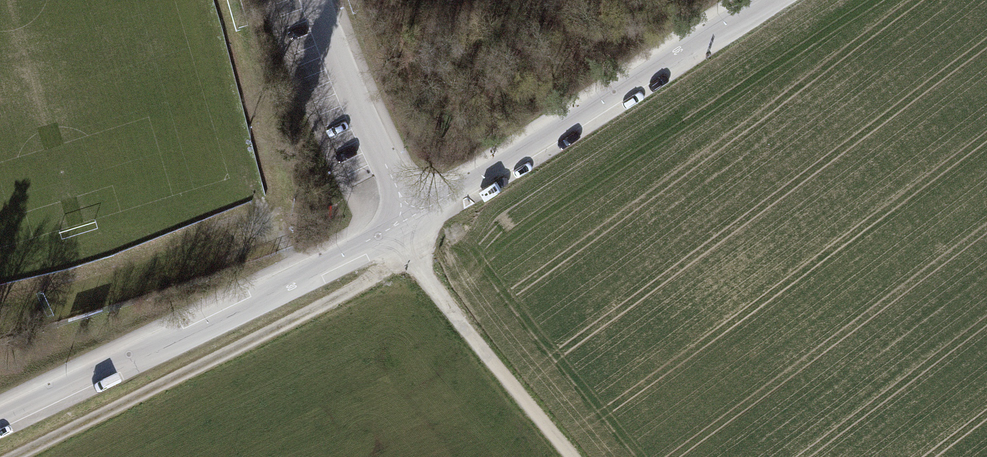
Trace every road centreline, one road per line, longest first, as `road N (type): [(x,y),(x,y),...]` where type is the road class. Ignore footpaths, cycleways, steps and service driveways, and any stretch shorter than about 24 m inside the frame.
road 1 (residential): [(394,237),(769,0)]
road 2 (track): [(15,456),(409,260)]
road 3 (residential): [(0,419),(394,237)]
road 4 (track): [(394,237),(570,456)]
road 5 (residential): [(320,0),(394,237)]

